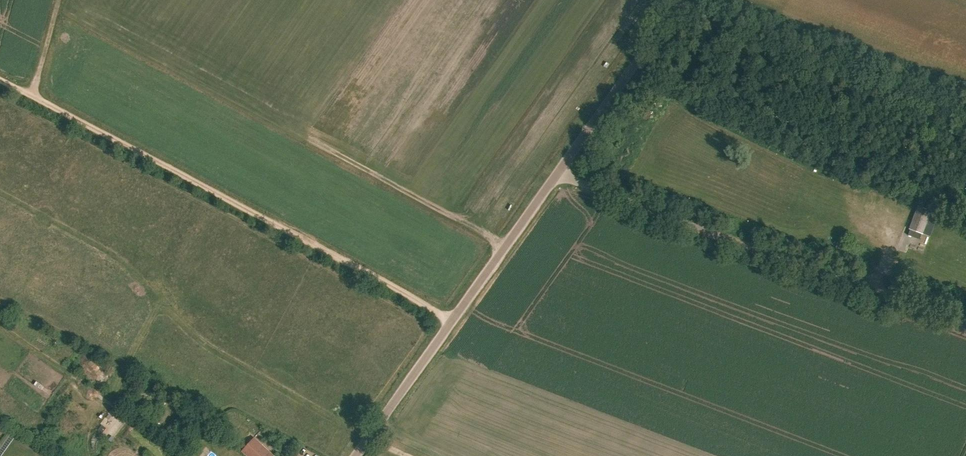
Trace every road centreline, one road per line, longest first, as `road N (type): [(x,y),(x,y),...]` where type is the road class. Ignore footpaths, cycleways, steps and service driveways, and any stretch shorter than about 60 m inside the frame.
road 1 (track): [(31,96),(452,320)]
road 2 (unclassified): [(965,324),(556,174)]
road 3 (tertiary): [(679,0),(556,174)]
road 4 (tertiary): [(556,174),(452,320)]
road 5 (tertiary): [(355,455),(452,320)]

